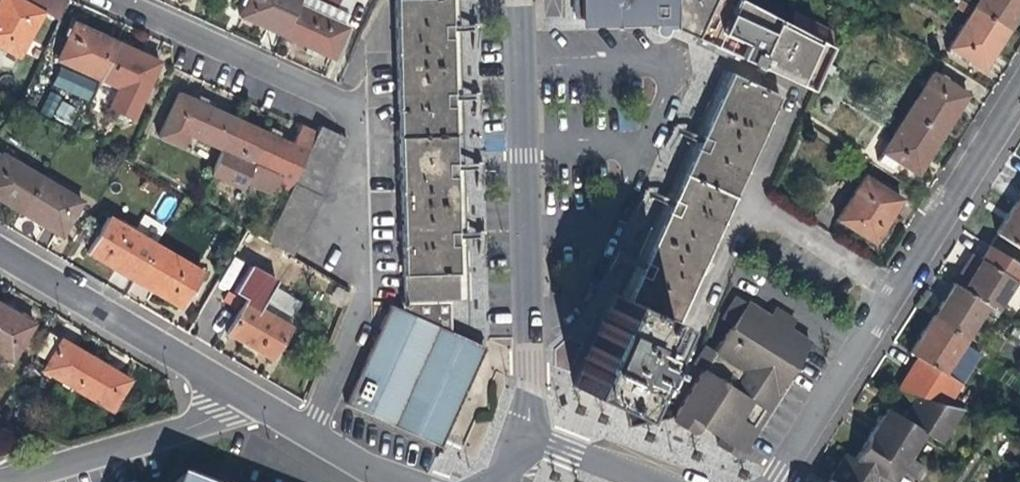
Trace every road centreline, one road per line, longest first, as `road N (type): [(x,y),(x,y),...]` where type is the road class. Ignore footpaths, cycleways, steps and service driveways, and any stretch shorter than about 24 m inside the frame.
road 1 (residential): [(310,431),(364,284),(356,112),(117,0)]
road 2 (residential): [(1019,100),(784,472),(769,481)]
road 3 (residential): [(518,0),(527,445)]
road 4 (residential): [(249,398),(0,249)]
road 5 (residential): [(249,398),(0,481)]
road 6 (residential): [(660,481),(555,443),(527,445)]

